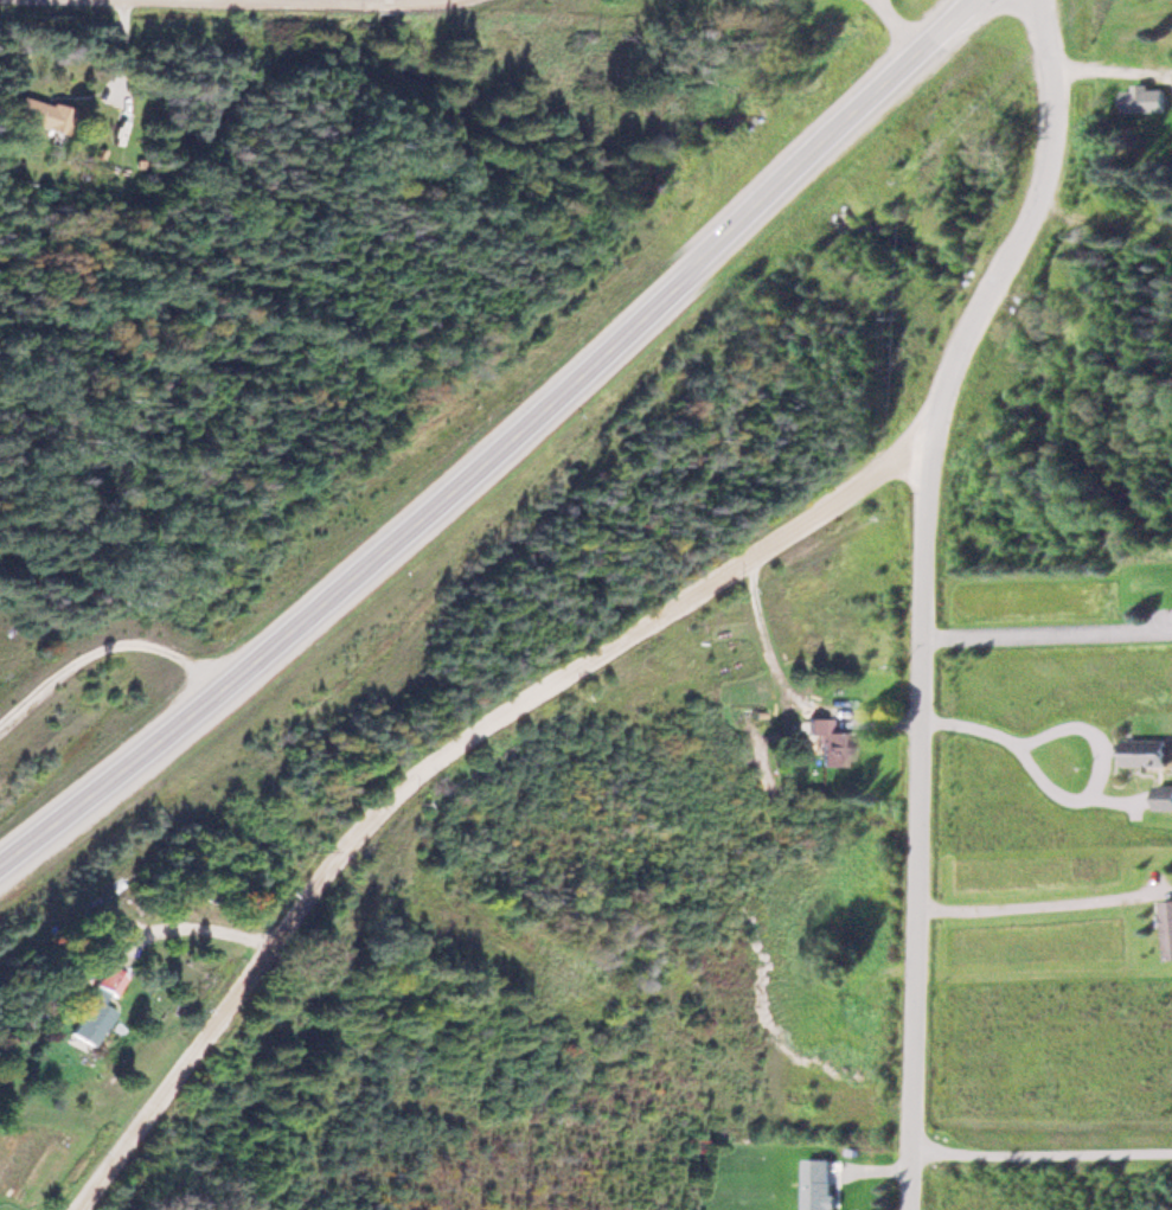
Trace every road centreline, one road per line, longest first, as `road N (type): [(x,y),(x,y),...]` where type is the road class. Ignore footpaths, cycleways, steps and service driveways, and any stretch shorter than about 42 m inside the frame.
road 1 (secondary): [(0,873),(518,443),(967,0)]
road 2 (tertiary): [(912,1209),(928,436),(956,358),(1050,167),(1053,72),(1041,0)]
road 3 (residential): [(69,1209),(265,936),(416,760),(928,436)]

